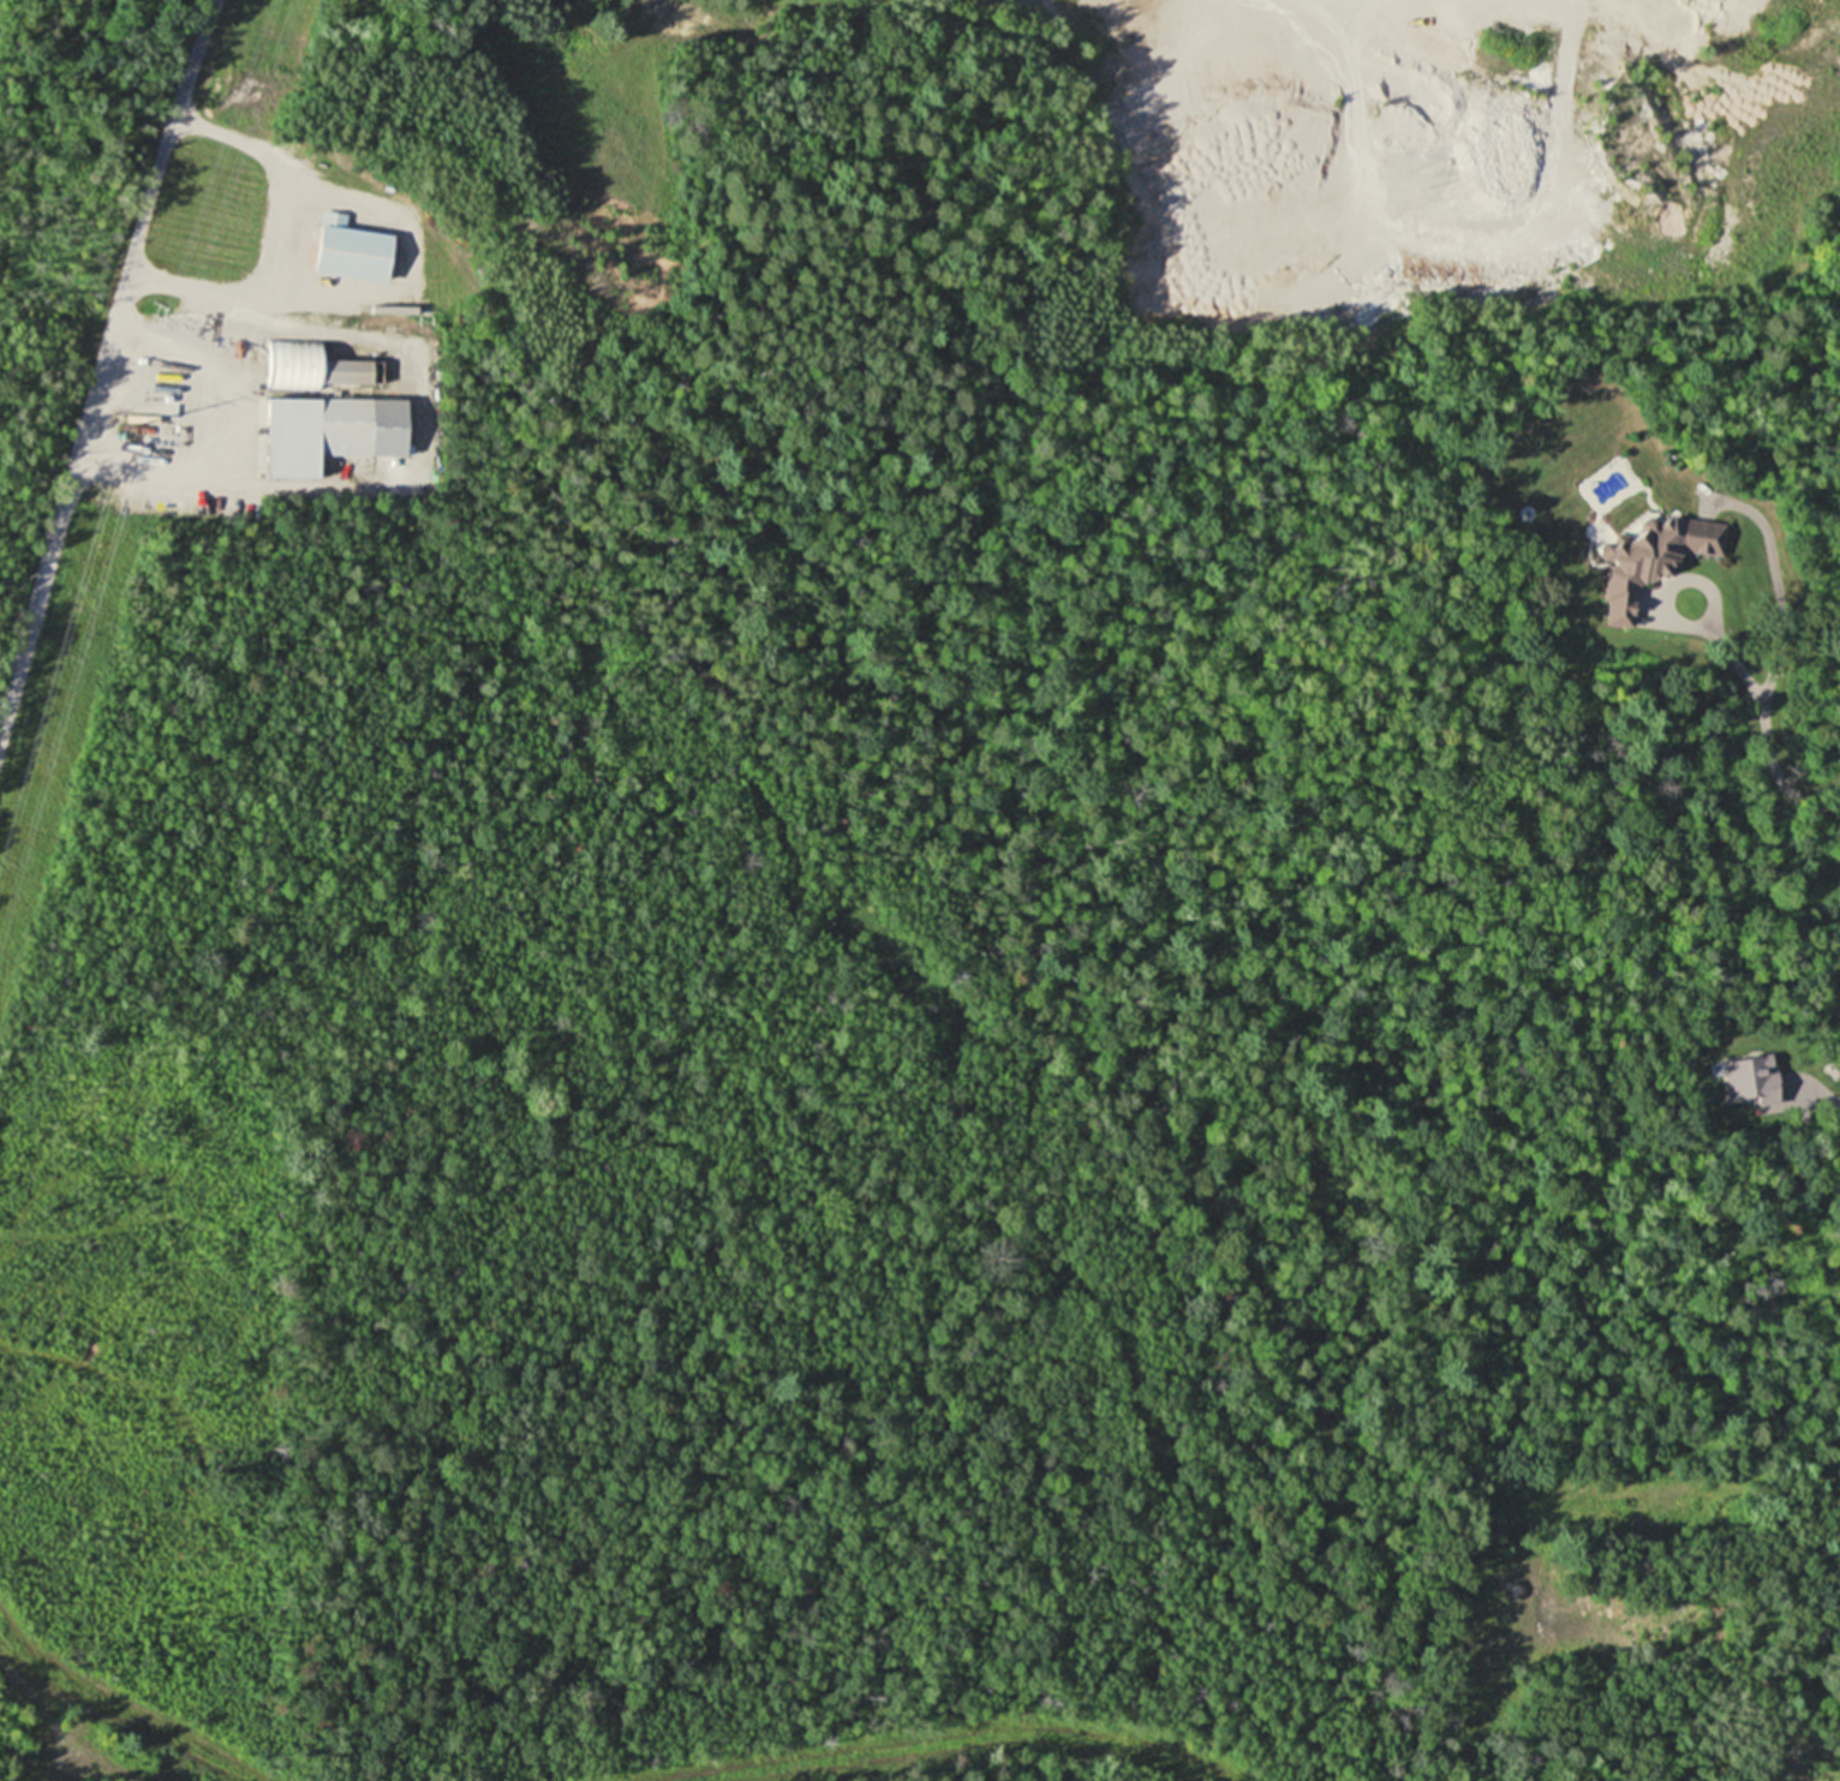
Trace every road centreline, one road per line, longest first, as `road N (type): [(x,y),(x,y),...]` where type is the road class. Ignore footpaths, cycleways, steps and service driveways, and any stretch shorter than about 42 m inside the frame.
road 1 (residential): [(0,726),(174,109),(218,0)]

